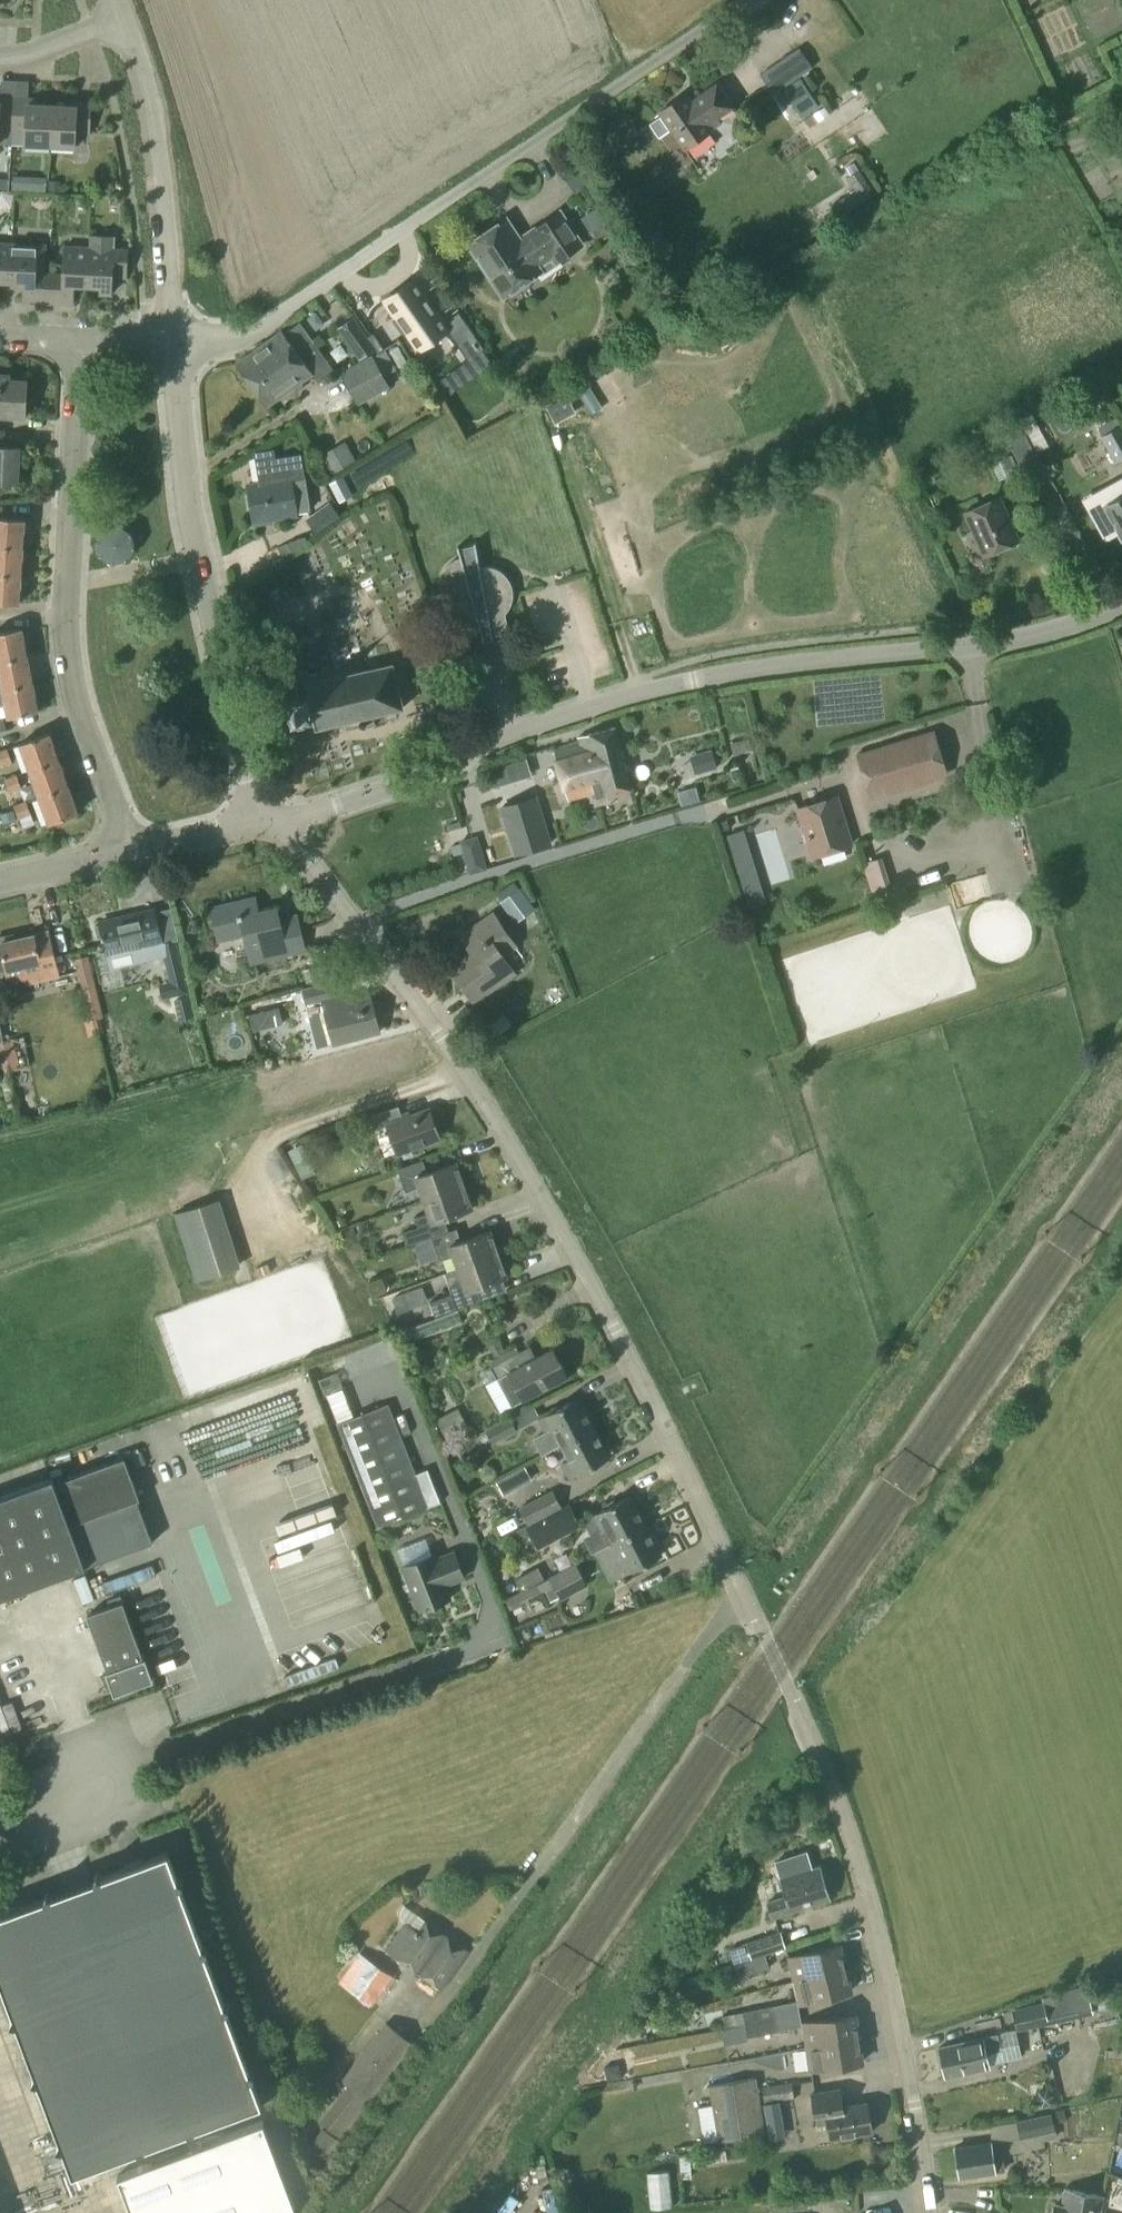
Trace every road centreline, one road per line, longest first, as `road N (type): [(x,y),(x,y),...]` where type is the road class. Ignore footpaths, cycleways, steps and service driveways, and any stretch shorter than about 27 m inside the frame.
road 1 (residential): [(929,2212),(887,1970),(852,1834),(773,1651),(529,1172),(282,821)]
road 2 (unclassified): [(282,821),(666,683),(1036,633),(1121,604)]
road 3 (unclassified): [(174,341),(258,329),(743,0)]
road 4 (residential): [(132,851),(68,658),(77,340)]
road 5 (residential): [(258,821),(181,459),(174,341)]
road 6 (residential): [(174,341),(153,109),(125,18)]
road 7 (unclassified): [(87,1735),(115,1811),(0,1853)]
road 8 (unclassified): [(0,884),(132,851)]
road 9 (residential): [(0,58),(125,18)]
road 10 (unclassified): [(132,851),(258,821)]

